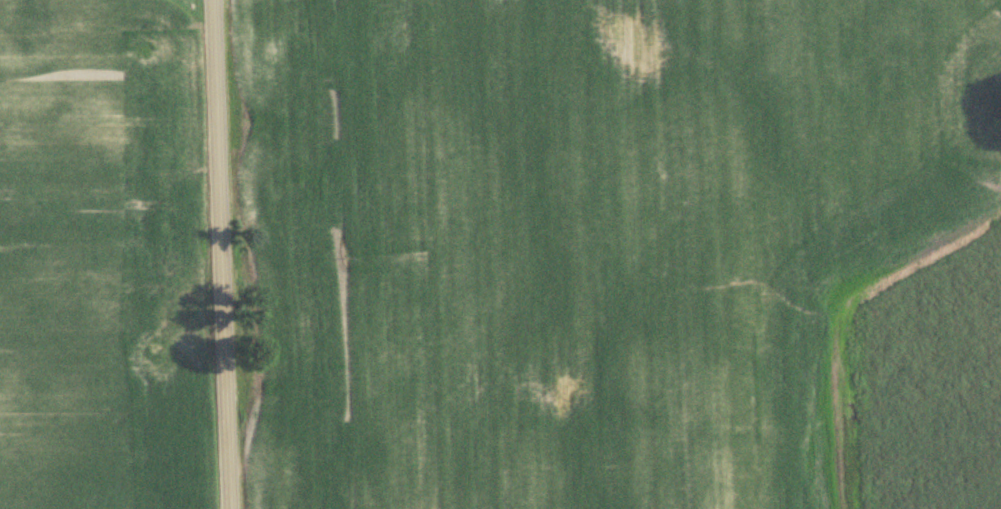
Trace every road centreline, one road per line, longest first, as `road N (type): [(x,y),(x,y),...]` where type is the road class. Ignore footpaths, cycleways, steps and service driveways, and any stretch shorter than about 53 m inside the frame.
road 1 (residential): [(231,508),(212,0)]

